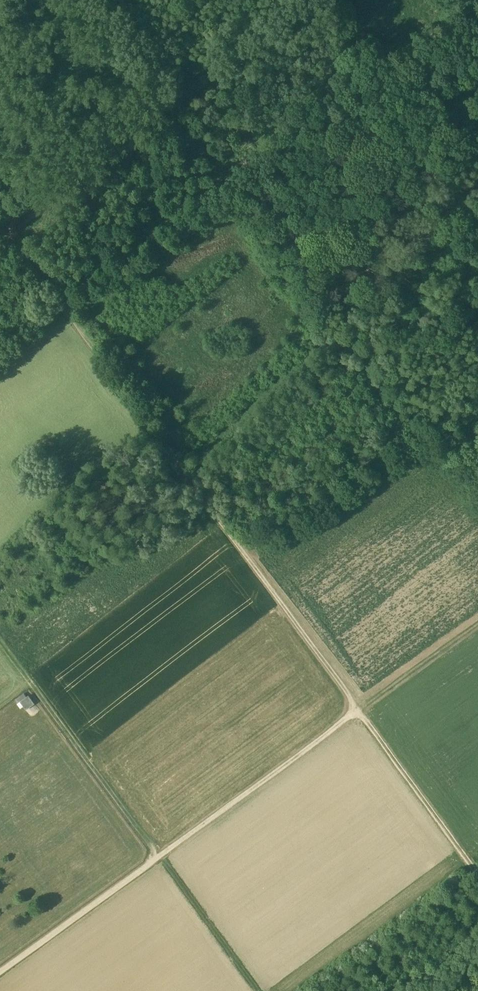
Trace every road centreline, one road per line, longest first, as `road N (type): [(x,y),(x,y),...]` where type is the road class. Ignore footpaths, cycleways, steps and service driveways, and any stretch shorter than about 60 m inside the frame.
road 1 (track): [(98,356),(14,237),(149,124),(317,0)]
road 2 (track): [(0,972),(359,714)]
road 3 (track): [(258,990),(0,641)]
road 4 (track): [(359,714),(200,496)]
road 5 (track): [(334,0),(386,60),(477,138)]
road 6 (track): [(477,874),(359,714)]
road 7 (track): [(98,356),(200,496)]

